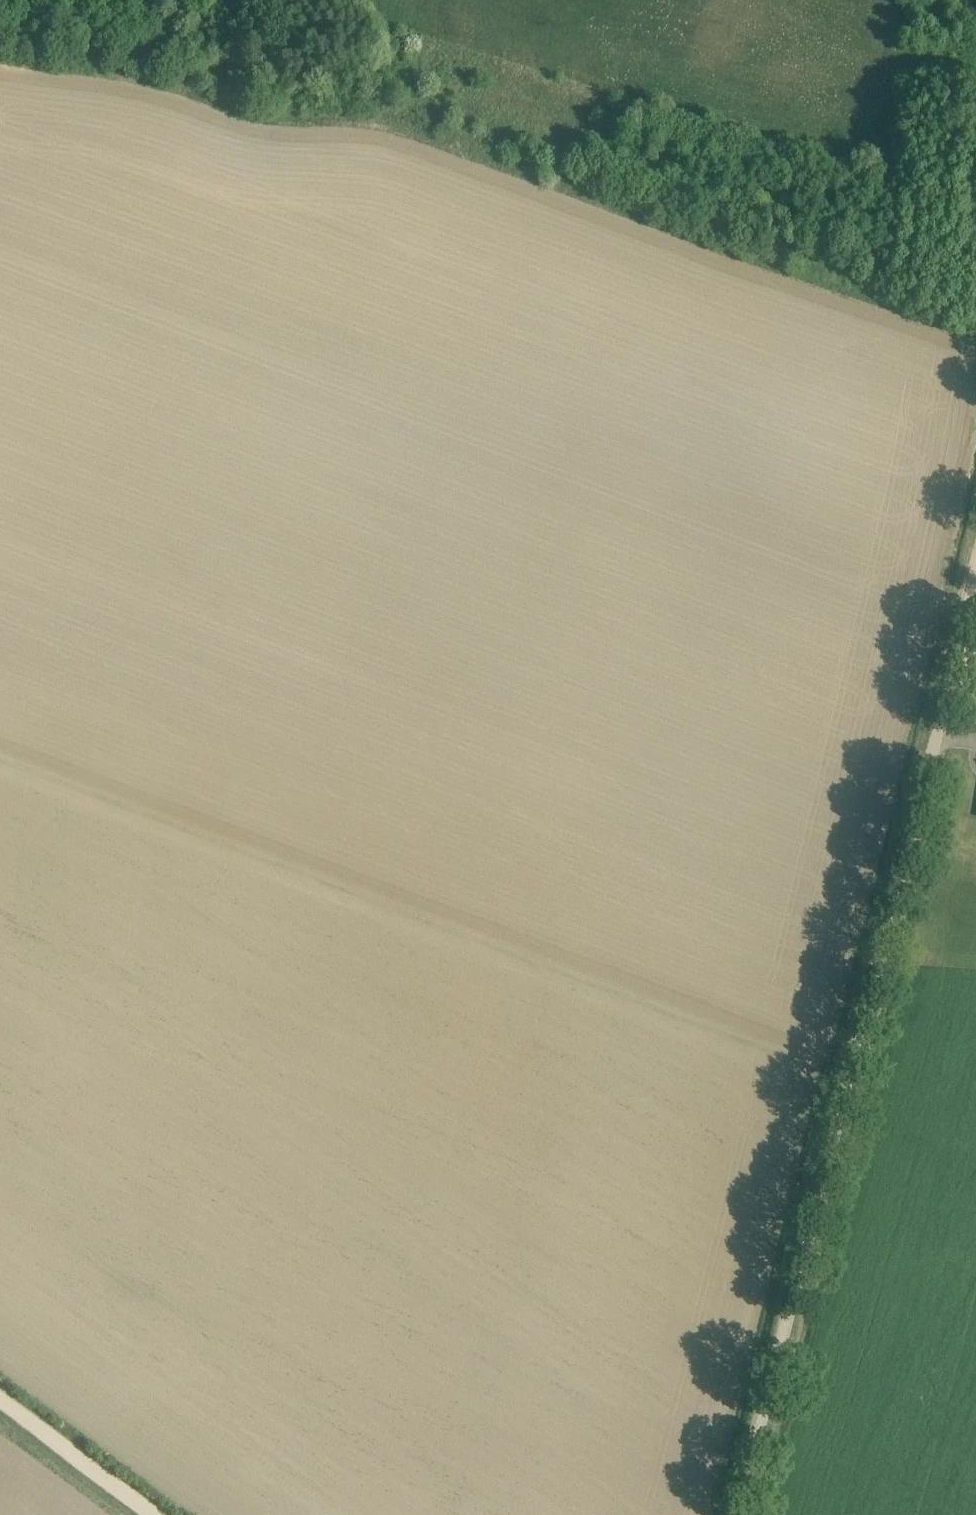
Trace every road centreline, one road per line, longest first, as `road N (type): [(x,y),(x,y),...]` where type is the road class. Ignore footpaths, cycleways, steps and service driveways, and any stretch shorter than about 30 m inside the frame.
road 1 (unclassified): [(740,1514),(898,923),(975,588)]
road 2 (track): [(0,1394),(165,1514)]

